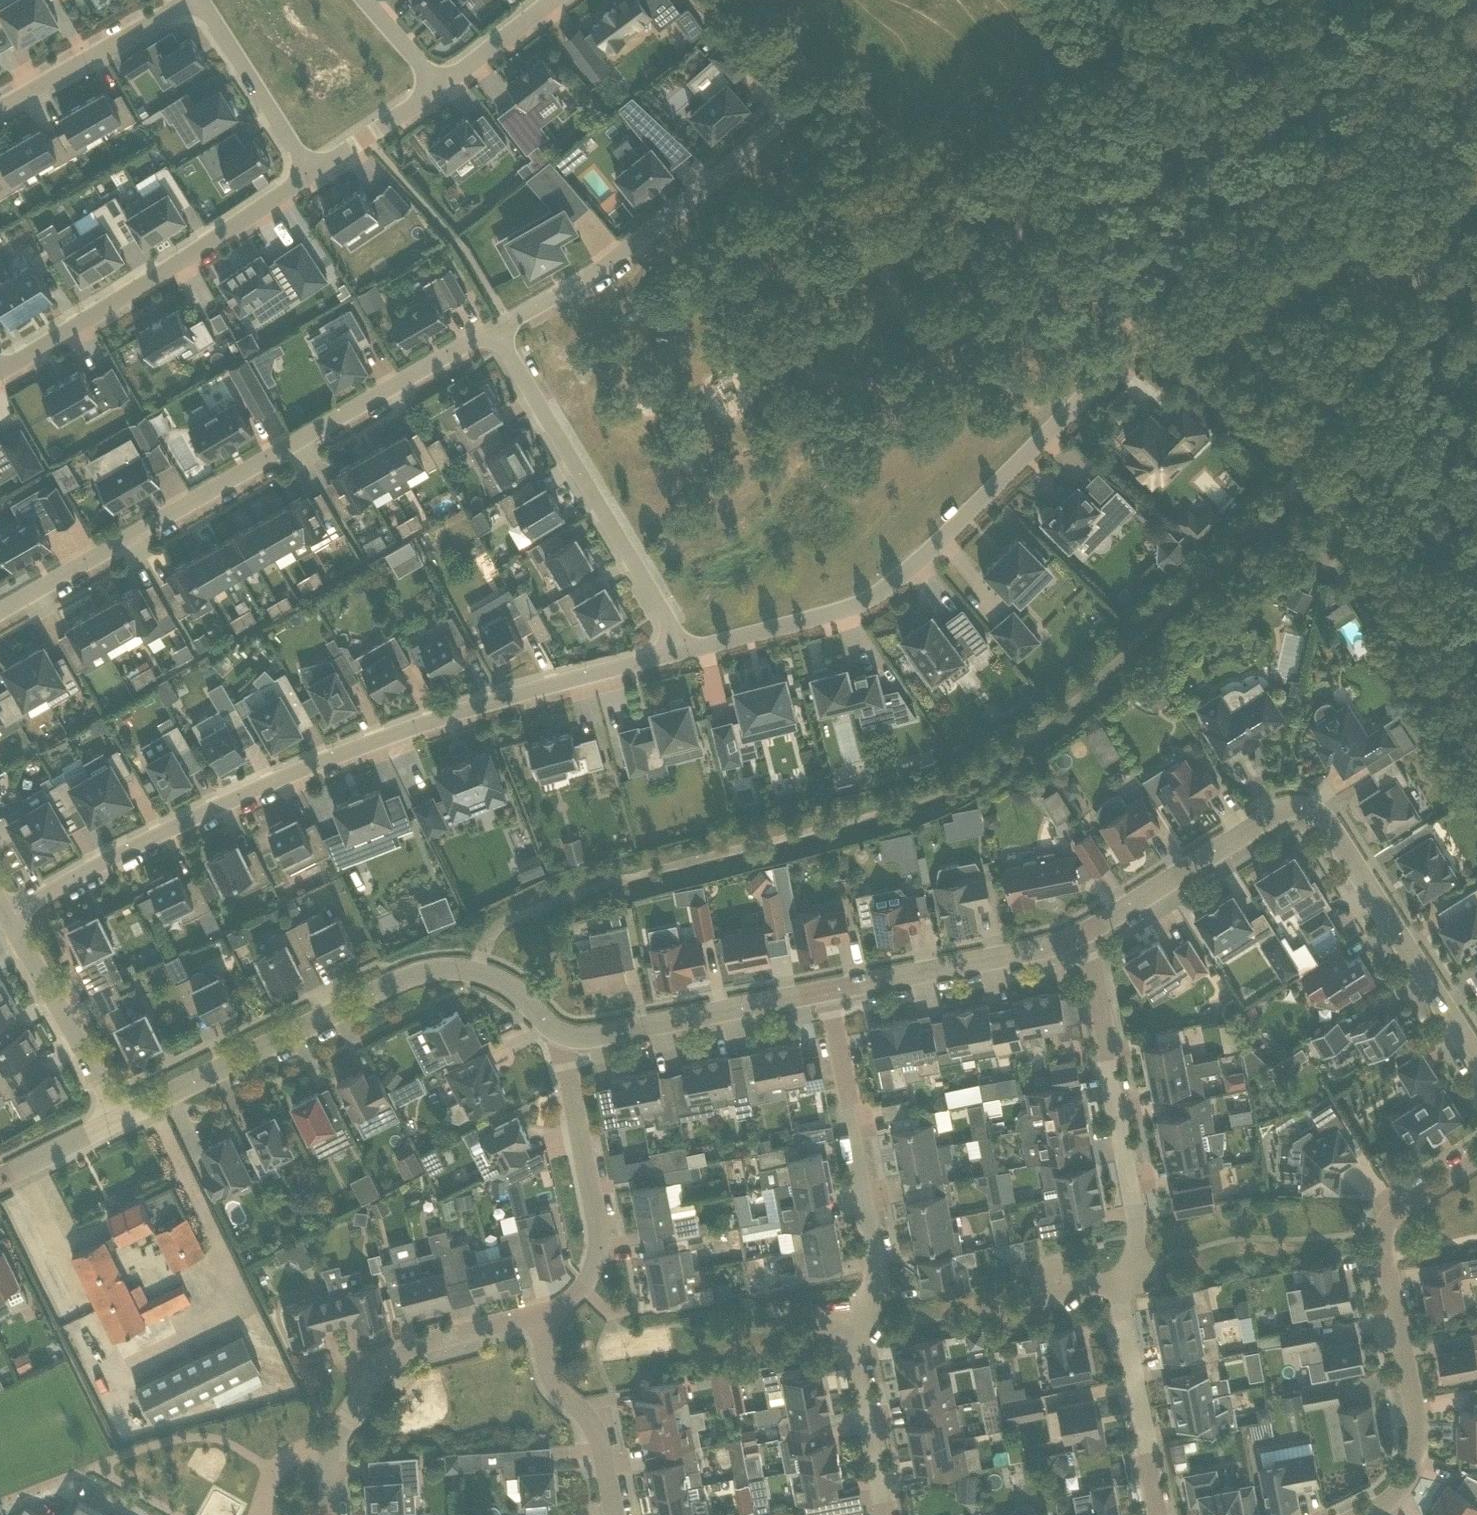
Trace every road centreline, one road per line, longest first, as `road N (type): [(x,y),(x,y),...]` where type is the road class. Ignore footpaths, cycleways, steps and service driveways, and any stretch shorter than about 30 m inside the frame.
road 1 (unclassified): [(473,972),(511,925),(578,886),(852,830),(949,795),(1030,748),(1282,499),(1476,212)]
road 2 (residential): [(6,917),(294,773),(422,724),(675,653)]
road 3 (residential): [(1156,1514),(1121,1344),(1137,1224),(1084,935)]
road 4 (residential): [(675,653),(883,596),(1152,343)]
road 5 (residential): [(0,613),(492,330)]
road 6 (residential): [(1084,935),(1262,813),(1301,804),(1323,822),(1476,1054)]
road 7 (residential): [(885,1514),(854,1365),(853,1328),(877,1281),(876,1258),(826,990)]
road 8 (residential): [(492,330),(626,256),(830,80)]
road 9 (residential): [(1373,1514),(1409,1489),(1420,1462),(1422,1417),(1393,1284),(1390,1226),(1423,1195),(1476,1162)]
road 10 (residential): [(124,1116),(417,972),(473,972)]
road 11 (residential): [(675,653),(668,621),(492,330)]
road 12 (residential): [(0,370),(311,174)]
road 13 (residential): [(330,1514),(333,1438),(346,1398),(366,1376),(403,1348),(517,1319),(549,1325)]
road 14 (residential): [(565,1036),(599,1238),(579,1289),(549,1325)]
road 15 (residential): [(565,1036),(826,990)]
road 16 (residential): [(826,990),(1084,935)]
road 17 (residential): [(6,917),(124,1116)]
road 18 (residential): [(0,109),(188,0)]
road 19 (residential): [(549,1325),(547,1369),(592,1423),(612,1514)]
road 20 (residential): [(201,0),(311,174)]
road 21 (residential): [(311,174),(440,89)]
road 22 (residential): [(440,89),(561,0)]
road 23 (residential): [(0,1177),(124,1116)]

